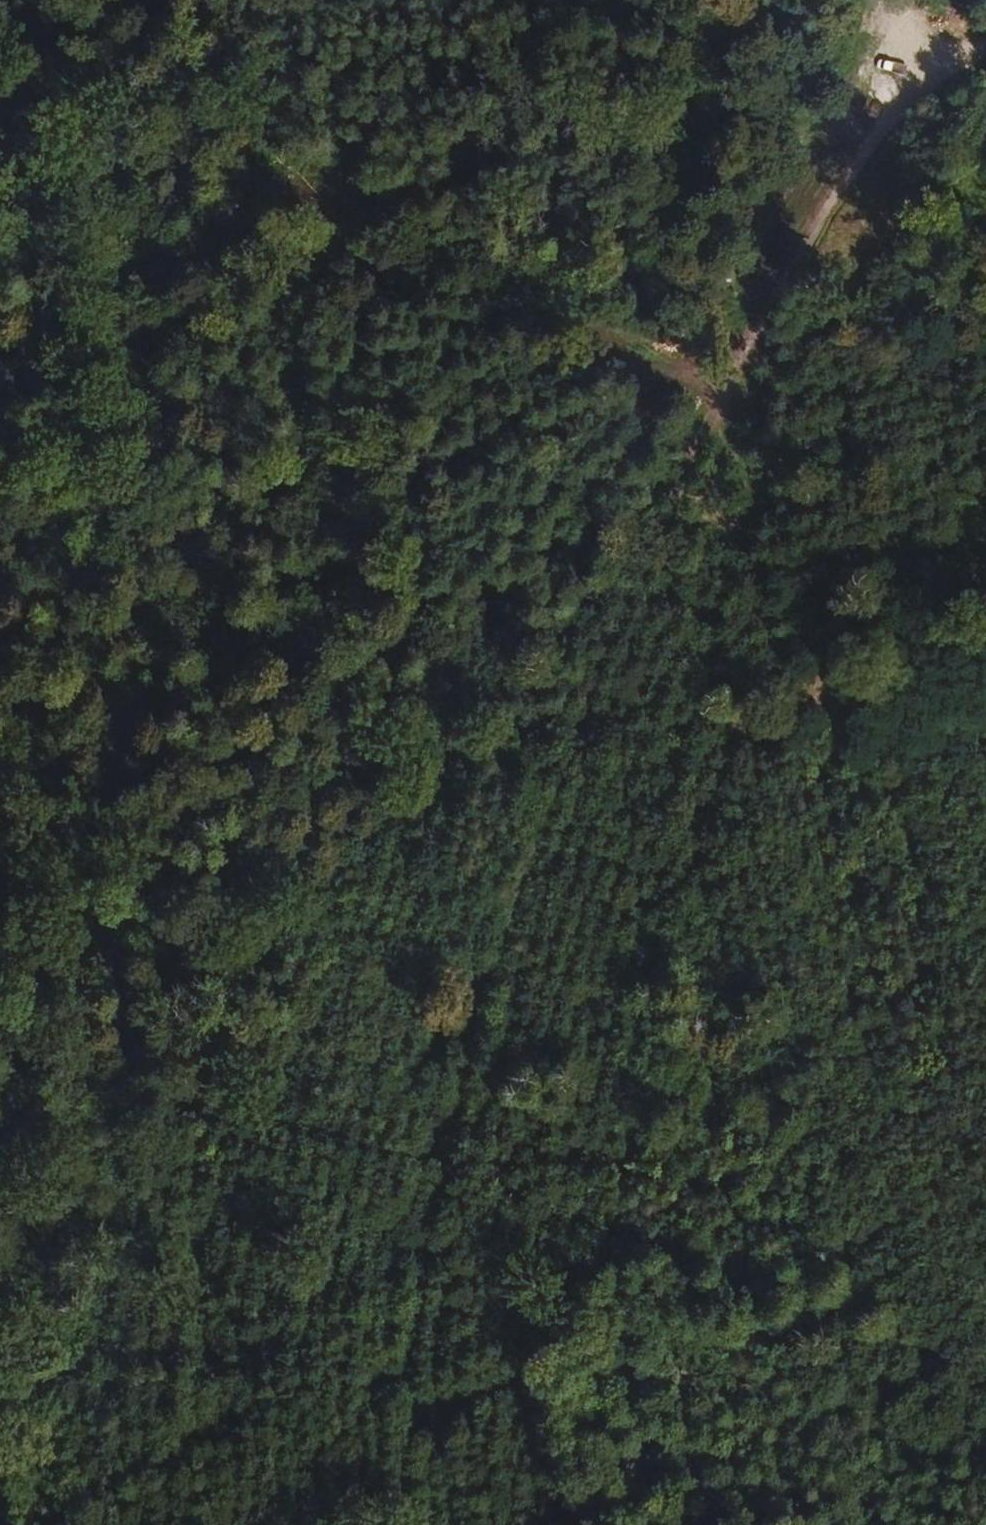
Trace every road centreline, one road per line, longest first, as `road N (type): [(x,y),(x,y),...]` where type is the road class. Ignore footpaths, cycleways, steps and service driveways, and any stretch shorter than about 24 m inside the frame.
road 1 (track): [(409,1524),(405,1491),(442,1163),(534,843),(654,540),(723,406)]
road 2 (track): [(723,406),(809,830),(885,1062),(985,1219)]
road 3 (track): [(985,53),(882,128),(761,315),(723,406)]

